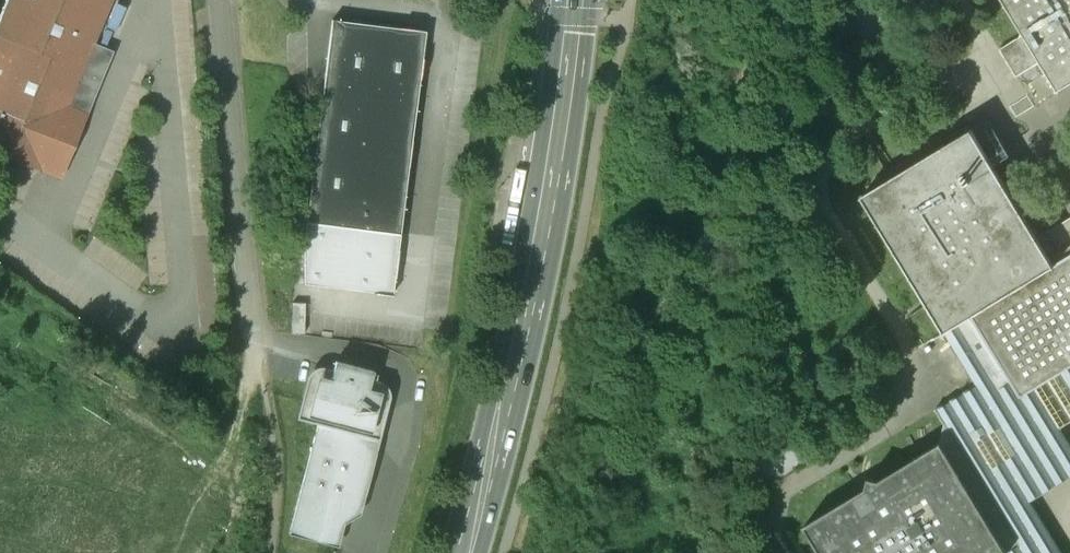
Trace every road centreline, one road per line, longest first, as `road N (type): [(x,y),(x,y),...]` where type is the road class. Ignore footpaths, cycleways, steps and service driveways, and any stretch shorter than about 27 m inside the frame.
road 1 (primary): [(470,552),(502,448),(555,206),(581,0)]
road 2 (unclassified): [(220,0),(257,351)]

